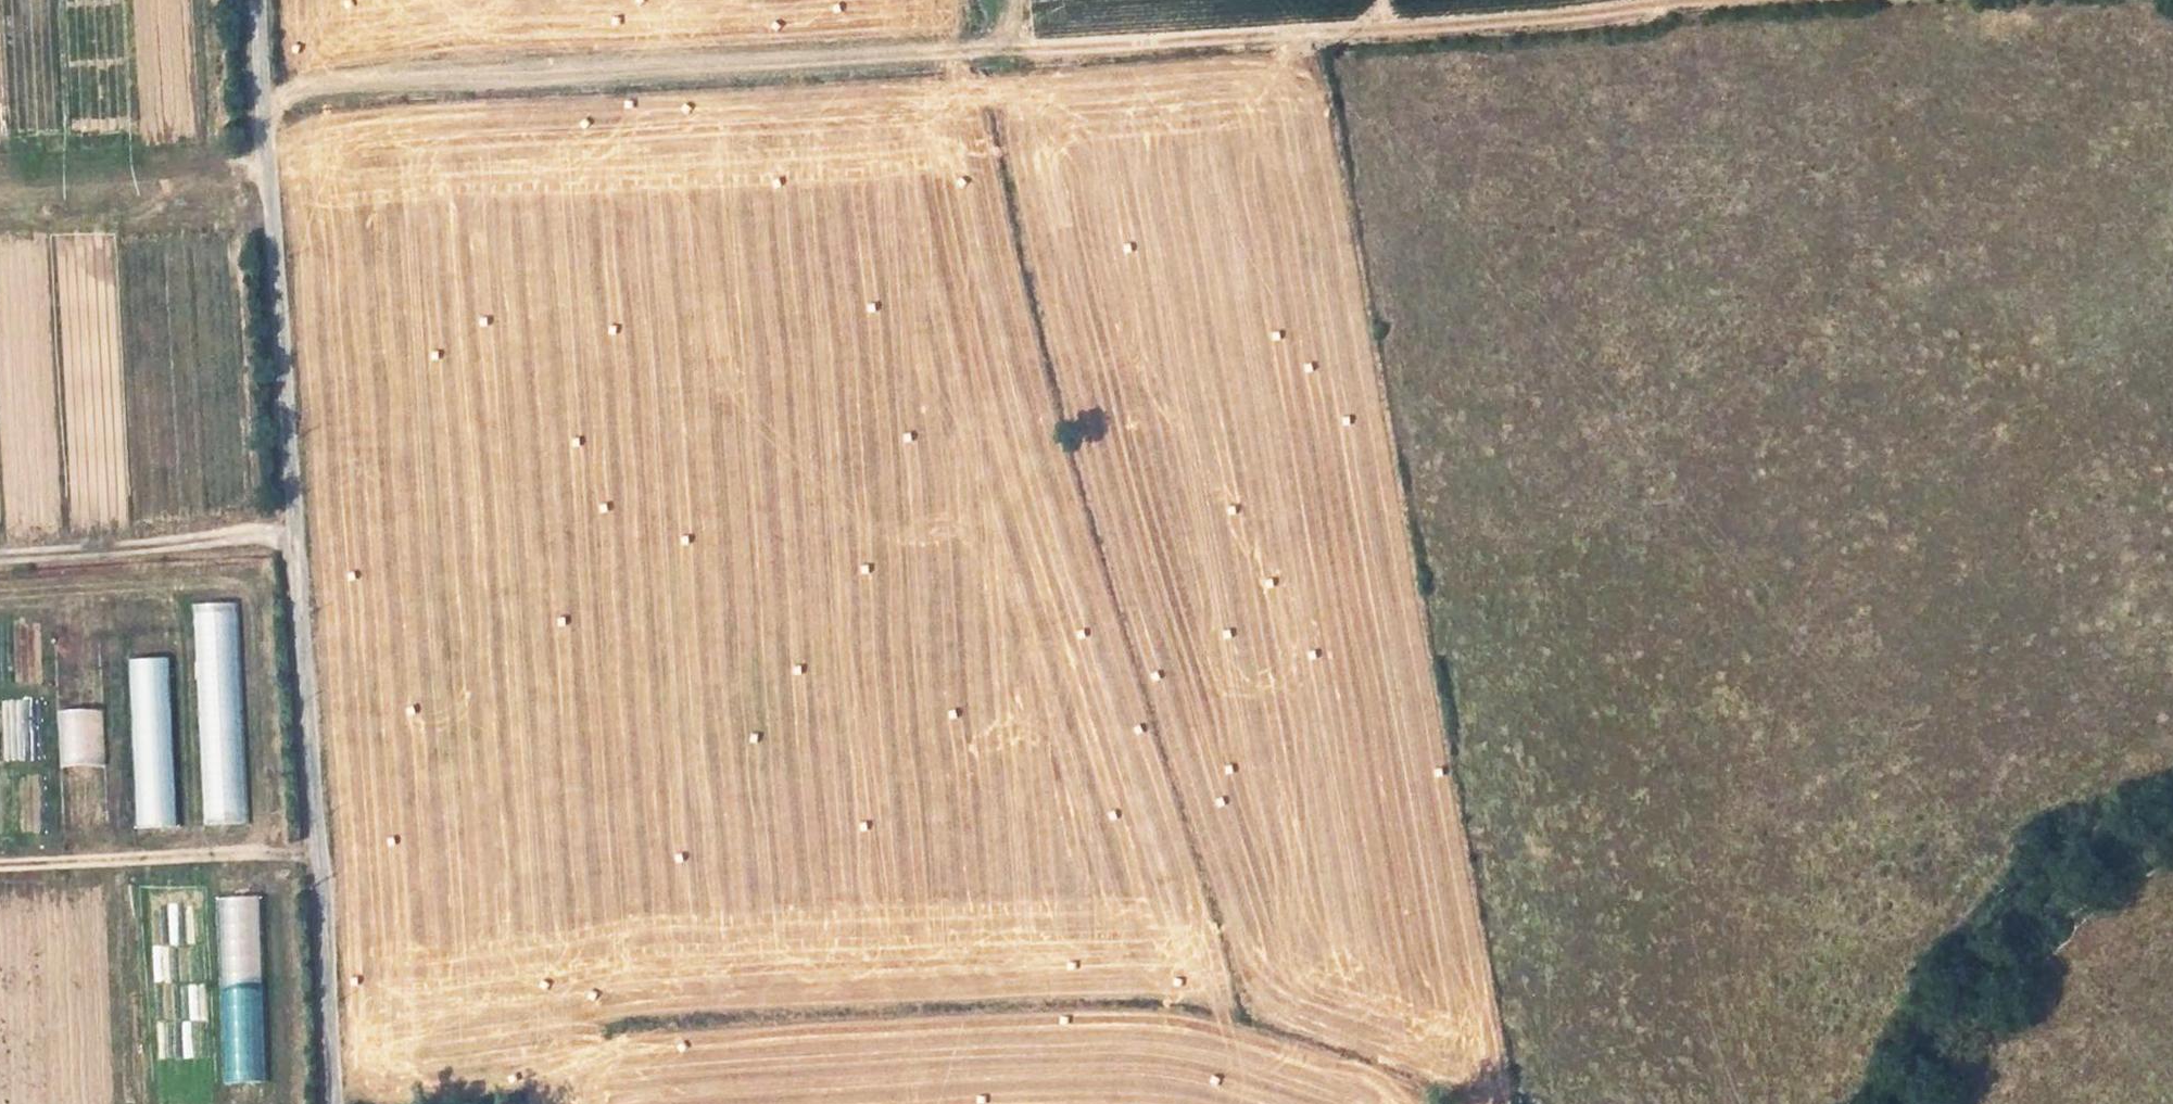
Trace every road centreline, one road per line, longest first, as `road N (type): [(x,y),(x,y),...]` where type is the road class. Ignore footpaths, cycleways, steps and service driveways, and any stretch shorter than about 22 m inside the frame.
road 1 (track): [(264,113),(295,85),(1500,24),(1693,0)]
road 2 (unclassified): [(331,1103),(325,917),(258,0)]
road 3 (track): [(296,541),(245,531),(0,554)]
road 4 (track): [(0,203),(66,224),(114,223),(189,186),(266,166)]

